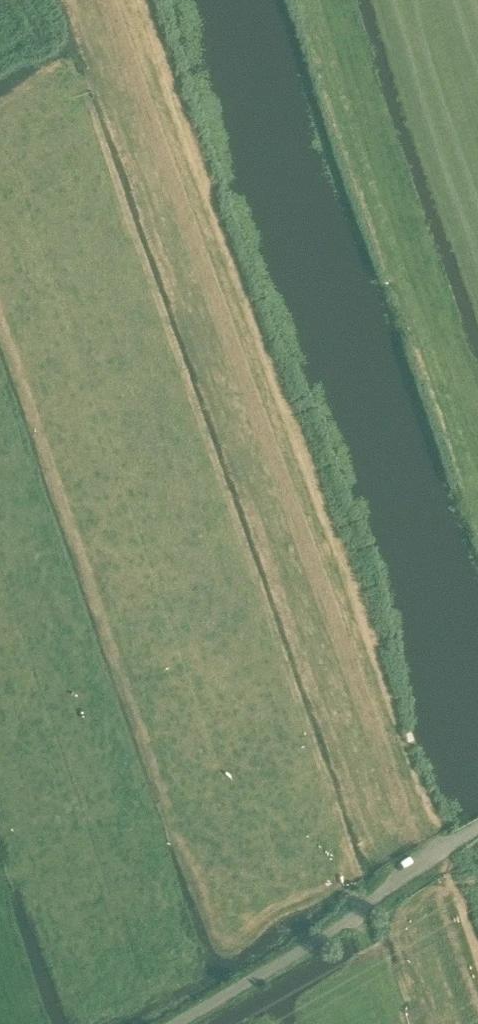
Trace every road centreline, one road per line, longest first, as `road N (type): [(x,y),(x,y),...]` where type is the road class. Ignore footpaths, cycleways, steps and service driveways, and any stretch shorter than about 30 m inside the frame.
road 1 (unclassified): [(173,1023),(331,934),(477,826)]

